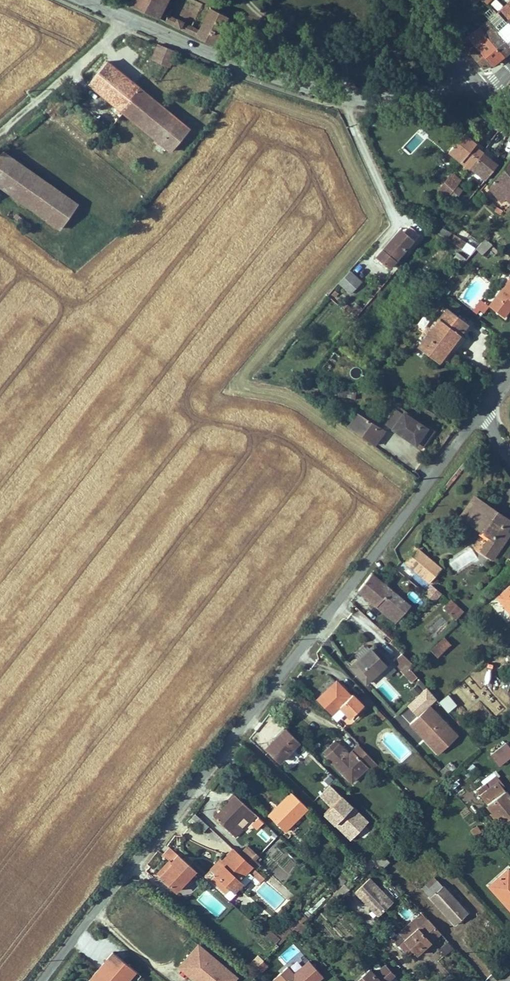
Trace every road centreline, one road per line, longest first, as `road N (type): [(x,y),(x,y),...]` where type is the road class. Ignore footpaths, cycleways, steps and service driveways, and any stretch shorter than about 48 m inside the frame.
road 1 (unclassified): [(482,406),(31,980)]
road 2 (tertiary): [(81,0),(327,93),(396,97),(470,72)]
road 3 (track): [(127,23),(0,138)]

